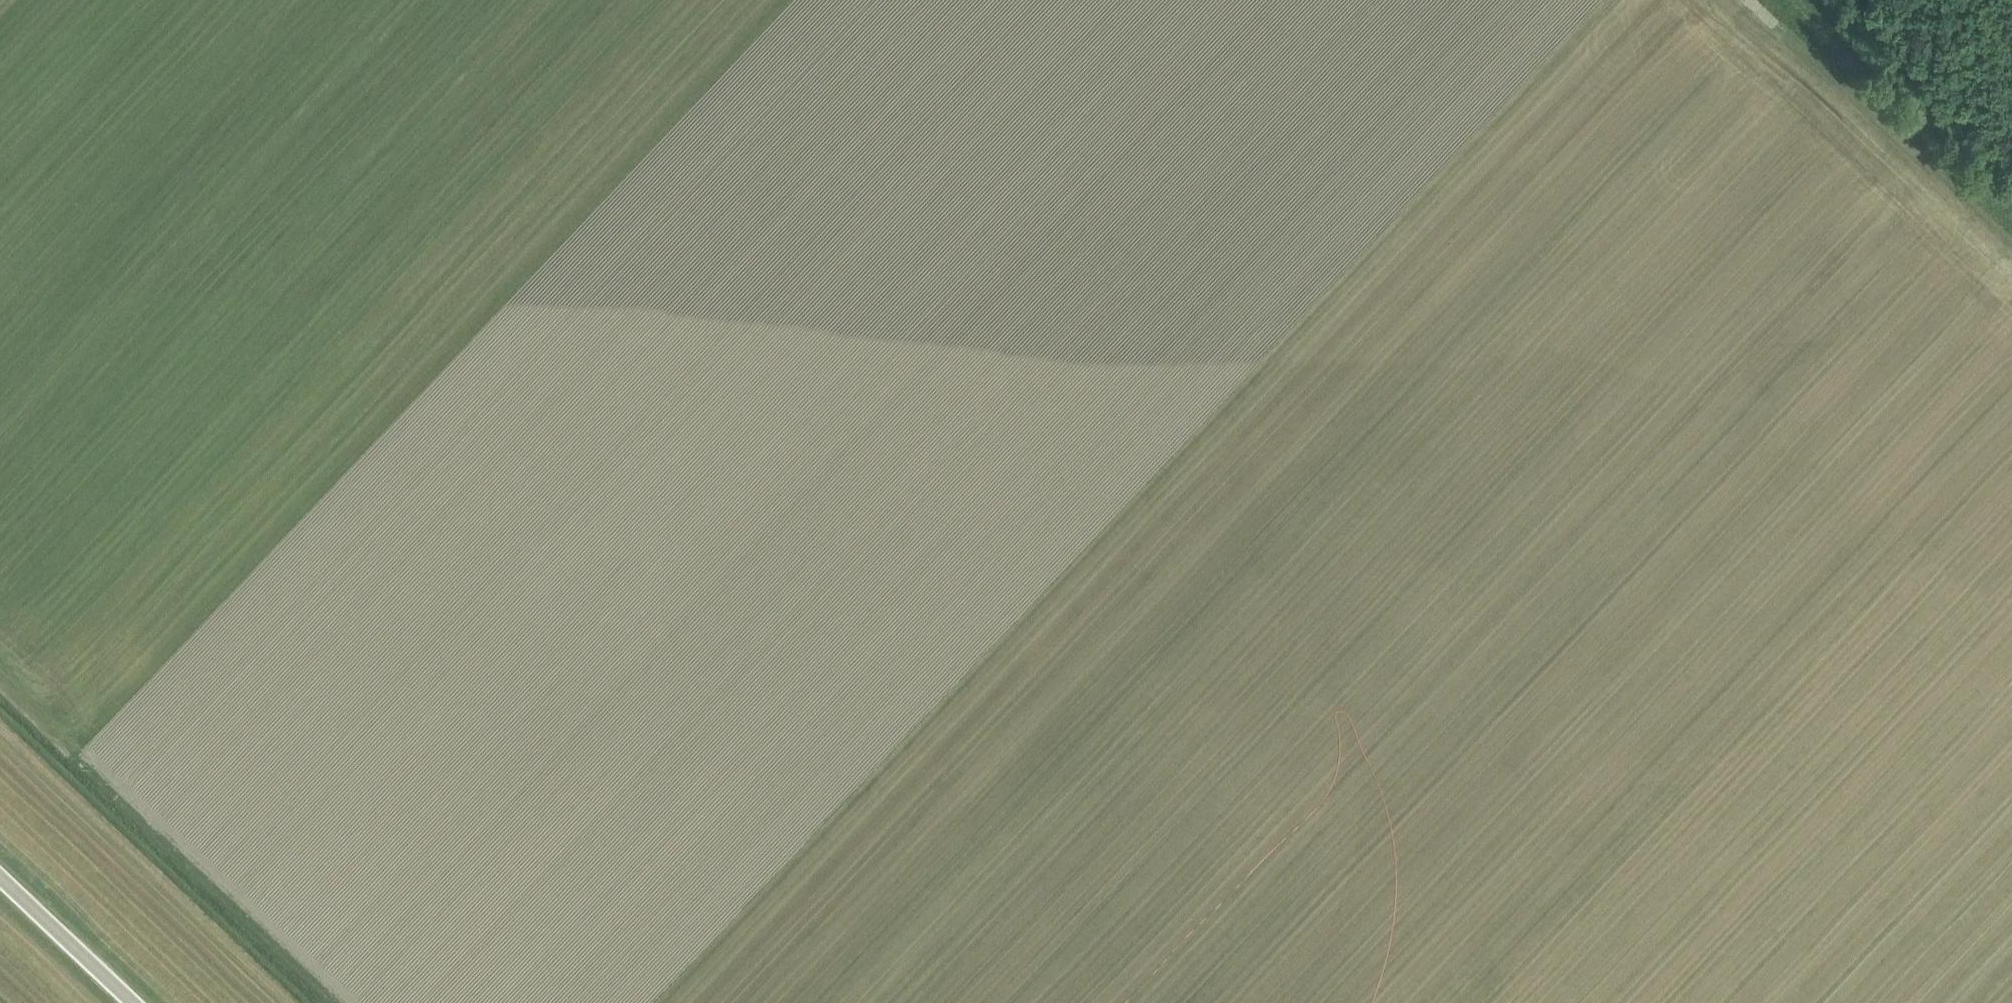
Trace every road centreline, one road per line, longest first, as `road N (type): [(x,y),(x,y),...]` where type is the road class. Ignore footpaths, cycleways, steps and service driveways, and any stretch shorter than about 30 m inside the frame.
road 1 (track): [(2011,205),(1803,0)]
road 2 (tertiary): [(126,1002),(0,881)]

